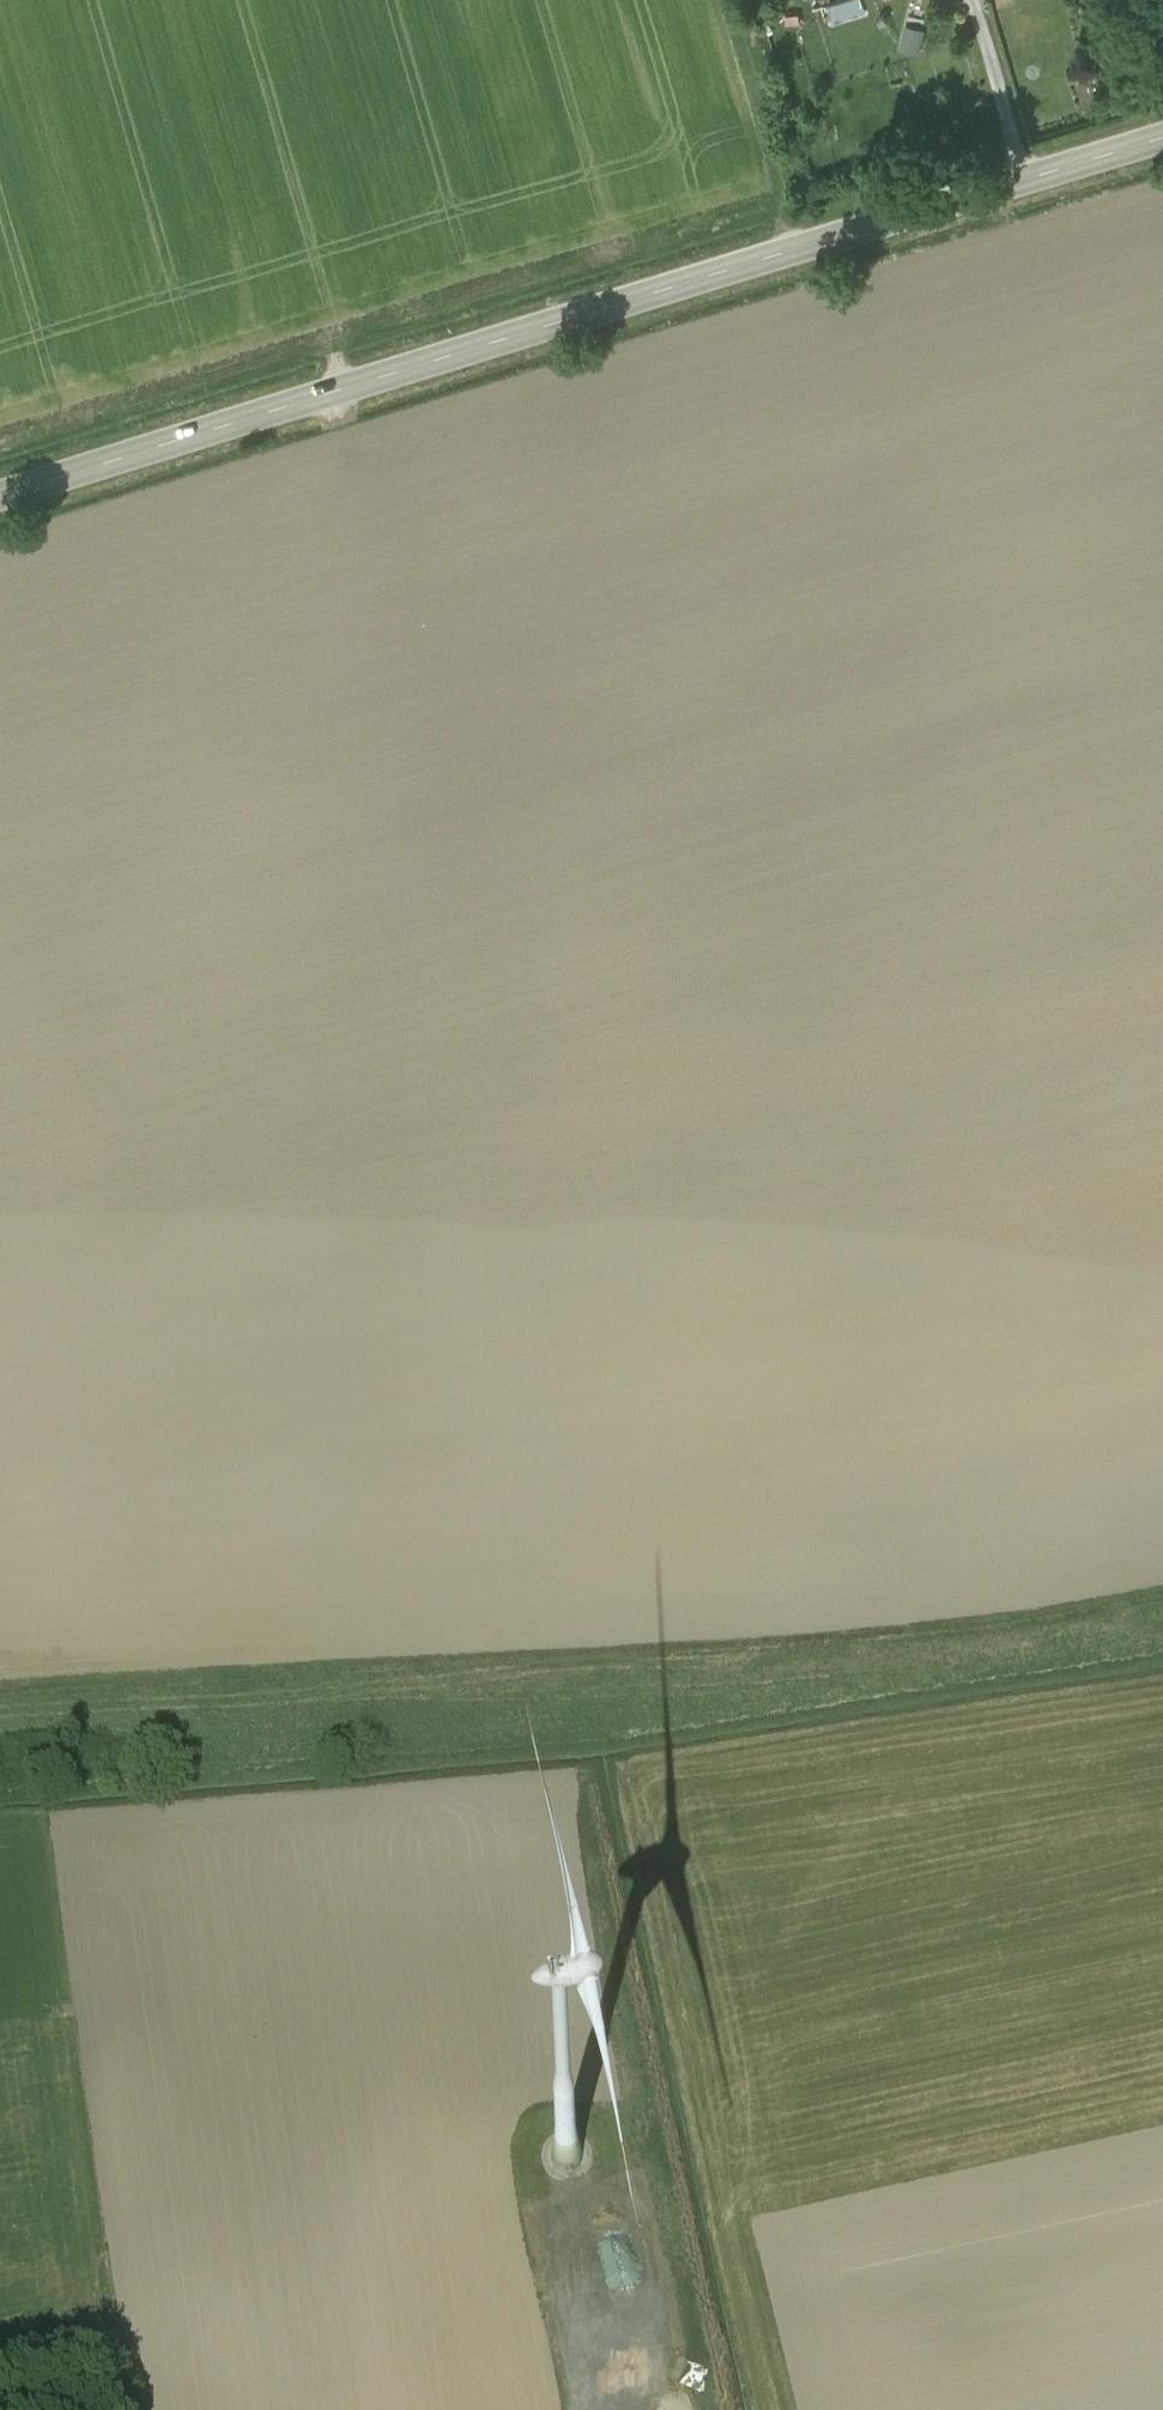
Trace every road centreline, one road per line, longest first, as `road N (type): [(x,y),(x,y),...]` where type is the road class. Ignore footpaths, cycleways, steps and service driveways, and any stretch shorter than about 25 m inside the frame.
road 1 (tertiary): [(0,494),(1162,138)]
road 2 (track): [(584,2409),(572,2215)]

